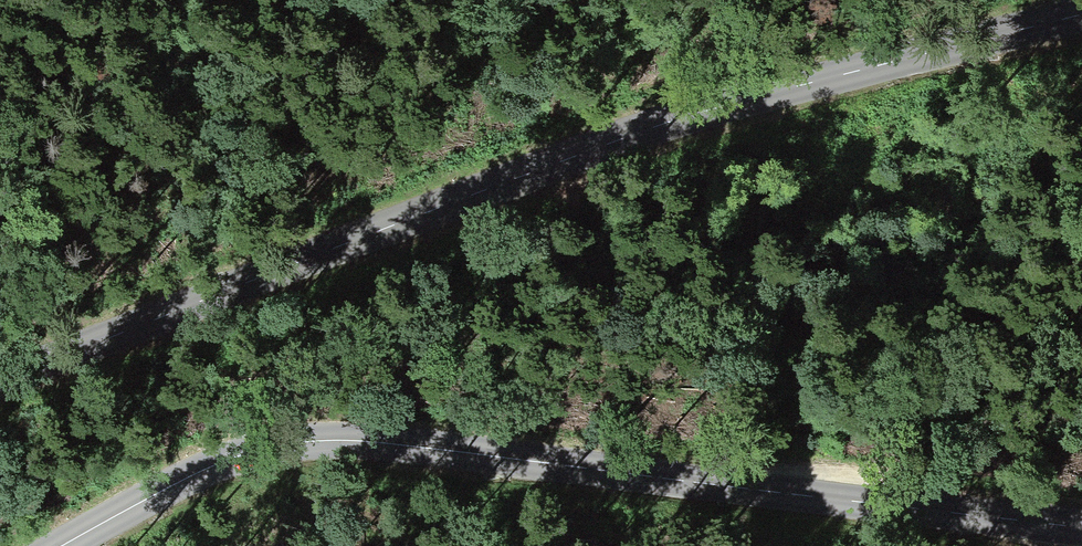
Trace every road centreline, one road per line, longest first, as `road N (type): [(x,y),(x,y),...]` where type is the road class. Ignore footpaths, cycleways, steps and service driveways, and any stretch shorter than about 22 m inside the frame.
road 1 (tertiary): [(933,51),(562,160),(0,380)]
road 2 (tertiary): [(67,545),(238,455),(354,440),(935,509)]
road 3 (tertiary): [(933,51),(1081,15)]
road 4 (tertiary): [(1081,527),(935,509)]

